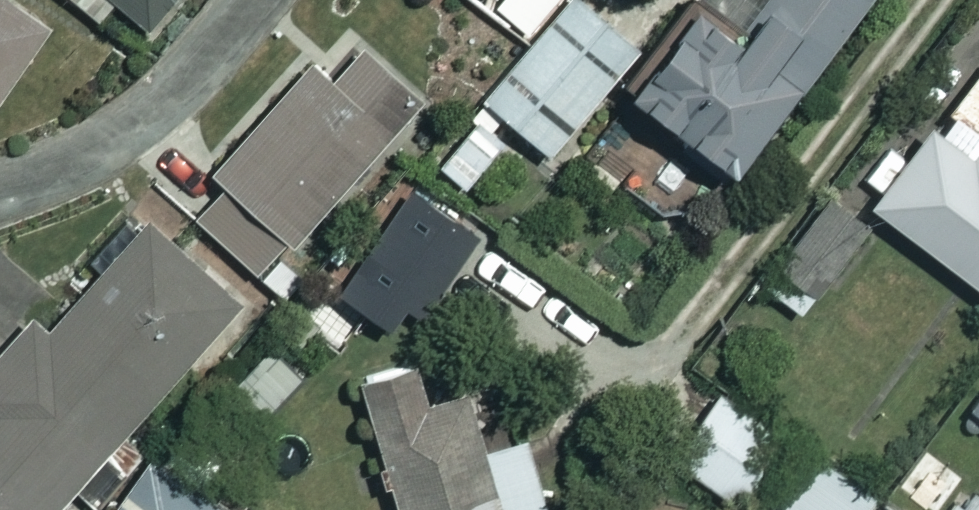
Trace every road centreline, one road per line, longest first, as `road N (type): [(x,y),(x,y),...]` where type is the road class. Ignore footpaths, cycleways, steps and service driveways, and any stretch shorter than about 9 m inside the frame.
road 1 (residential): [(0,188),(80,155),(179,87),(251,0)]

